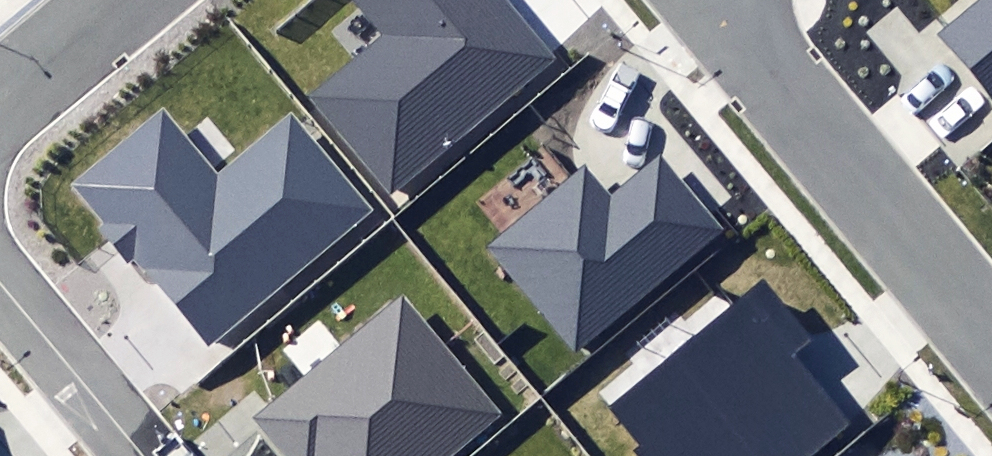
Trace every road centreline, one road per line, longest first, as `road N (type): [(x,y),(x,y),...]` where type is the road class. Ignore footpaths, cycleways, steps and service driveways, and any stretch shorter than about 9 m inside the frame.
road 1 (residential): [(713,0),(991,339)]
road 2 (residential): [(0,282),(143,455)]
road 3 (residential): [(0,101),(120,0)]

